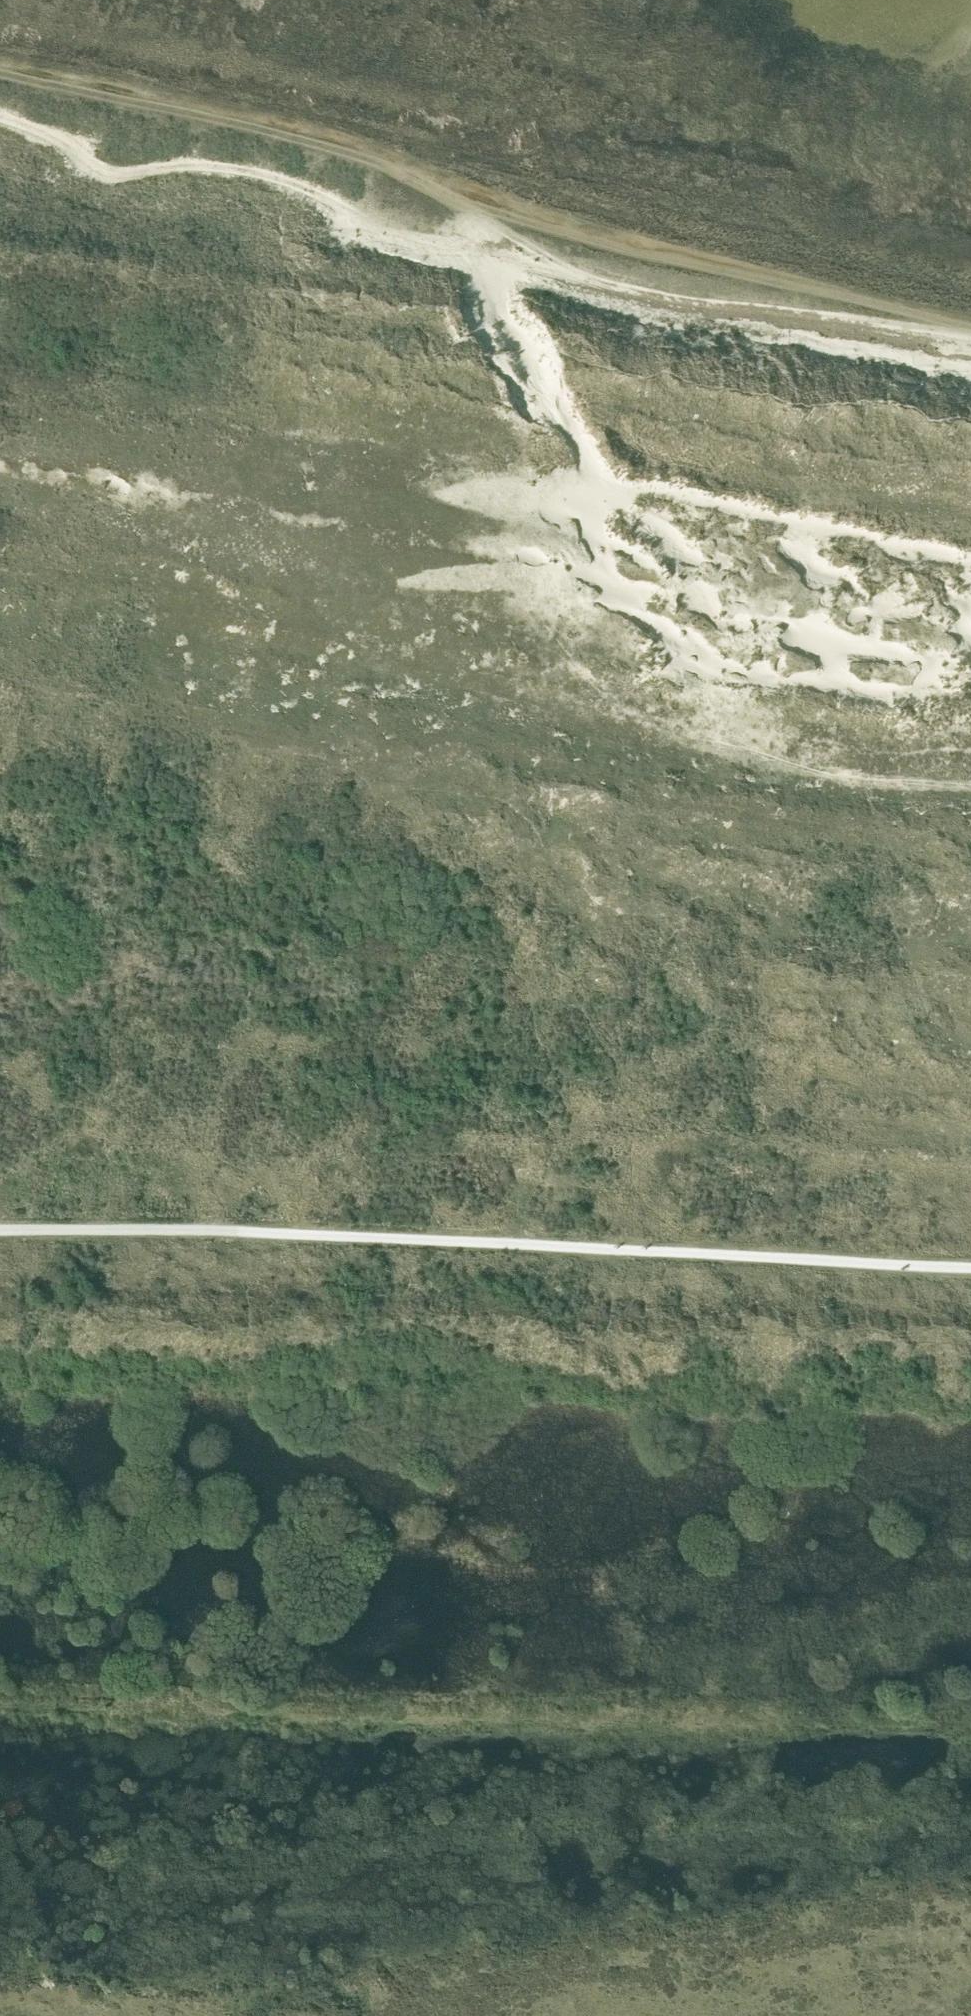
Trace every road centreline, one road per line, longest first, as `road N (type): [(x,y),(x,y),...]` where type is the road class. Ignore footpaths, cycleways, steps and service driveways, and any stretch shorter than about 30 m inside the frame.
road 1 (track): [(0,57),(322,131),(853,295),(970,311)]

